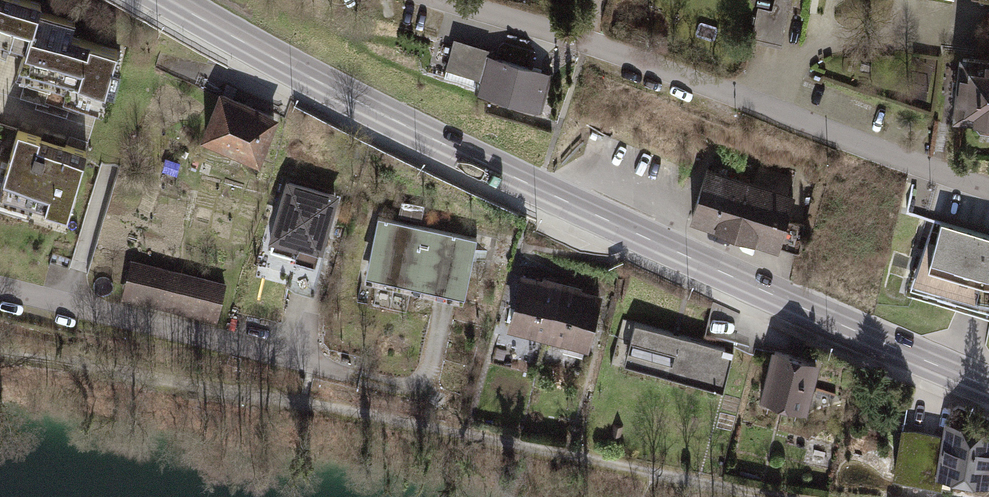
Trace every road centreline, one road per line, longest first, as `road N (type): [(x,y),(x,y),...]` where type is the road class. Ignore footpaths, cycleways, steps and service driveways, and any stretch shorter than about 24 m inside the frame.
road 1 (primary): [(988,386),(476,159),(167,0)]
road 2 (residential): [(988,192),(582,39),(446,0)]
road 3 (residential): [(0,292),(441,403)]

